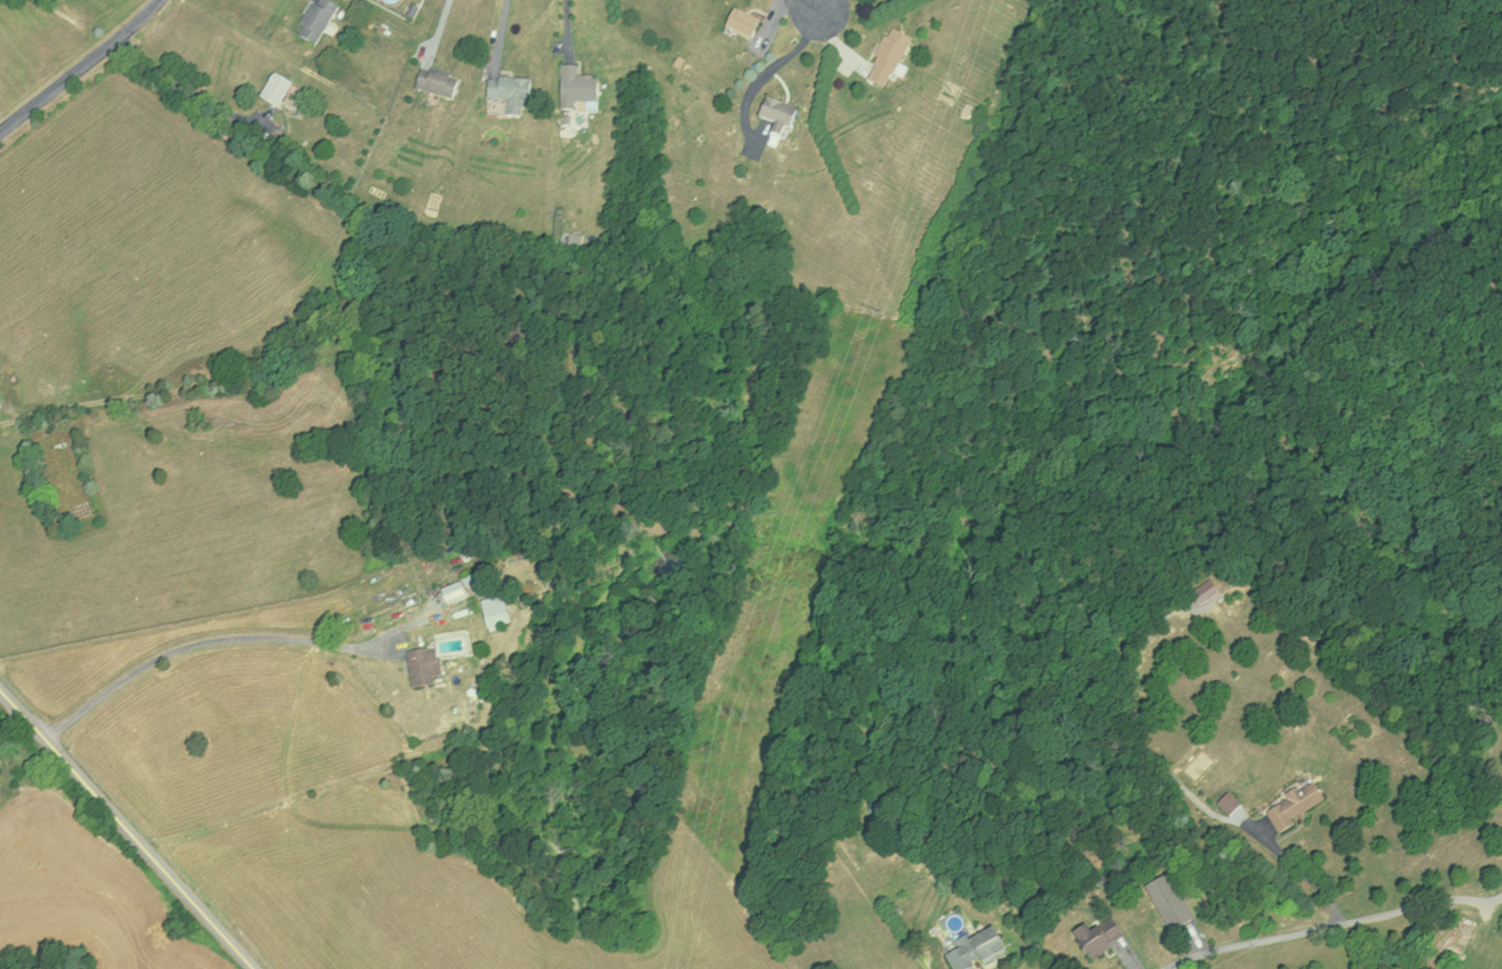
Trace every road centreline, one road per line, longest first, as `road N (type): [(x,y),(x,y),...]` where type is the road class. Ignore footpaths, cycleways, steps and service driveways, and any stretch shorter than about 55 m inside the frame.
road 1 (tertiary): [(257,968),(0,688)]
road 2 (residential): [(1168,968),(1245,942),(1438,901),(1501,896)]
road 3 (residential): [(0,130),(157,0)]

